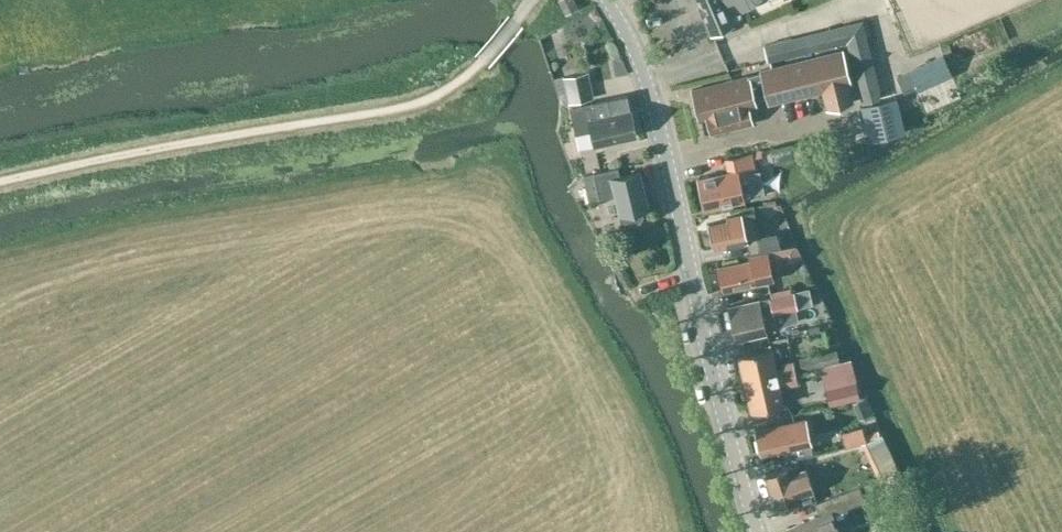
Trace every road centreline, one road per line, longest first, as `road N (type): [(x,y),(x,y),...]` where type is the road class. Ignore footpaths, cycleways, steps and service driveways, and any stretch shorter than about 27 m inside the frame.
road 1 (tertiary): [(759,531),(717,389),(656,98),(609,0)]

